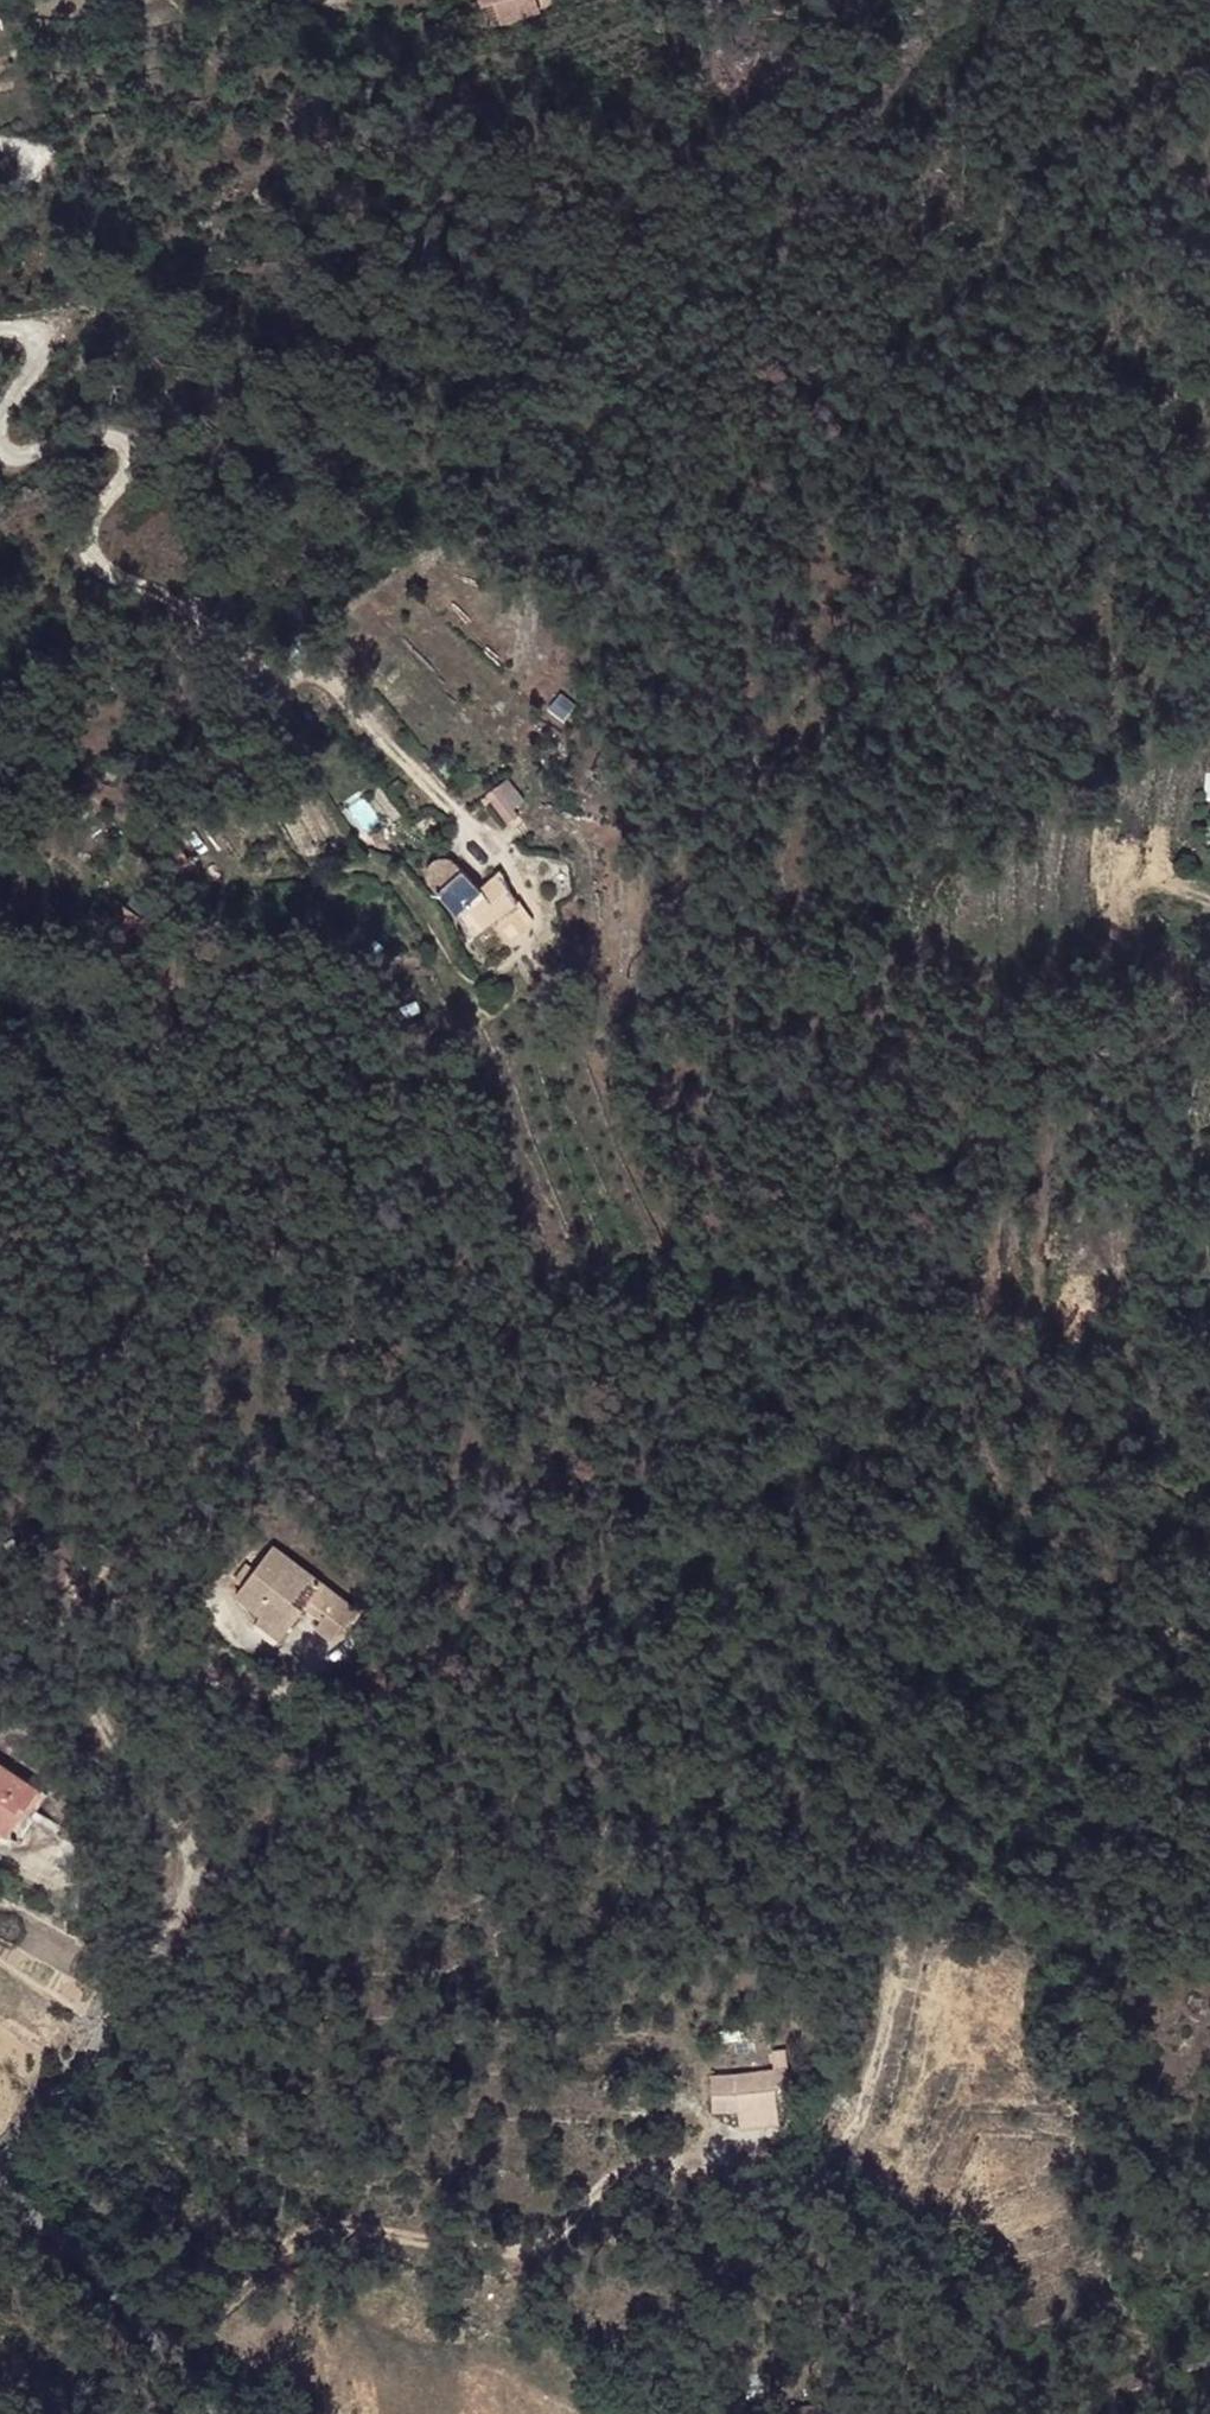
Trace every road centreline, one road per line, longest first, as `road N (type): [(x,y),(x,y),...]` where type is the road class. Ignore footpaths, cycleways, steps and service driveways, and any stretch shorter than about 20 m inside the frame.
road 1 (track): [(0,445),(119,444),(130,467),(112,487),(92,543),(108,572),(406,740)]
road 2 (unclassified): [(227,2413),(108,2284),(13,2193),(0,2191)]
road 3 (track): [(0,328),(35,323),(48,335),(0,402)]

